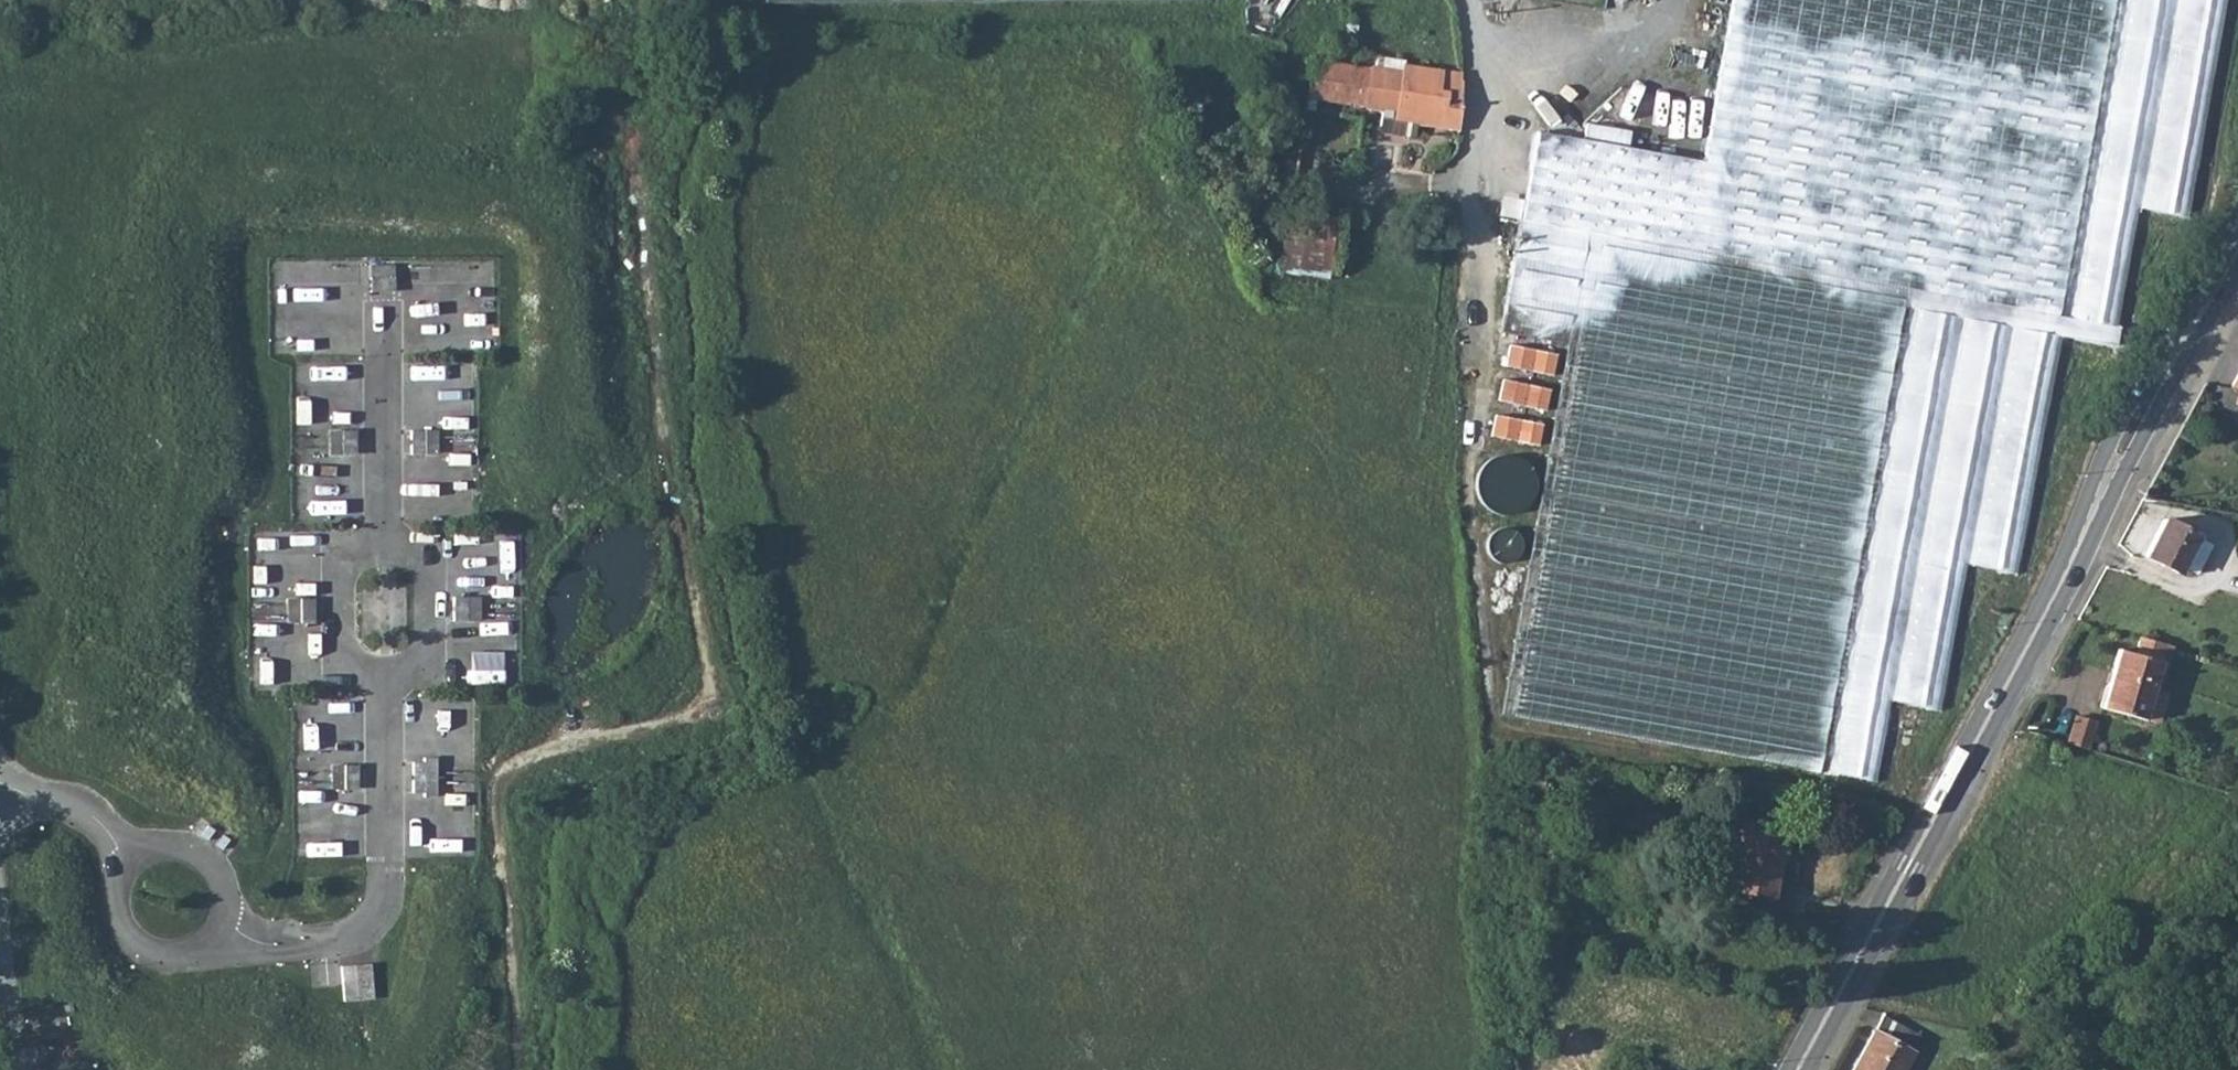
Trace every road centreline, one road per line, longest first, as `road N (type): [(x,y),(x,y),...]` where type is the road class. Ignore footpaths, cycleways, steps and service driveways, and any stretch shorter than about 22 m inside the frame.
road 1 (track): [(516,1069),(496,808),(500,783),(532,758),(687,719),(702,708),(712,677),(674,496),(631,135)]
road 2 (secondary): [(1796,1069),(2237,237)]

